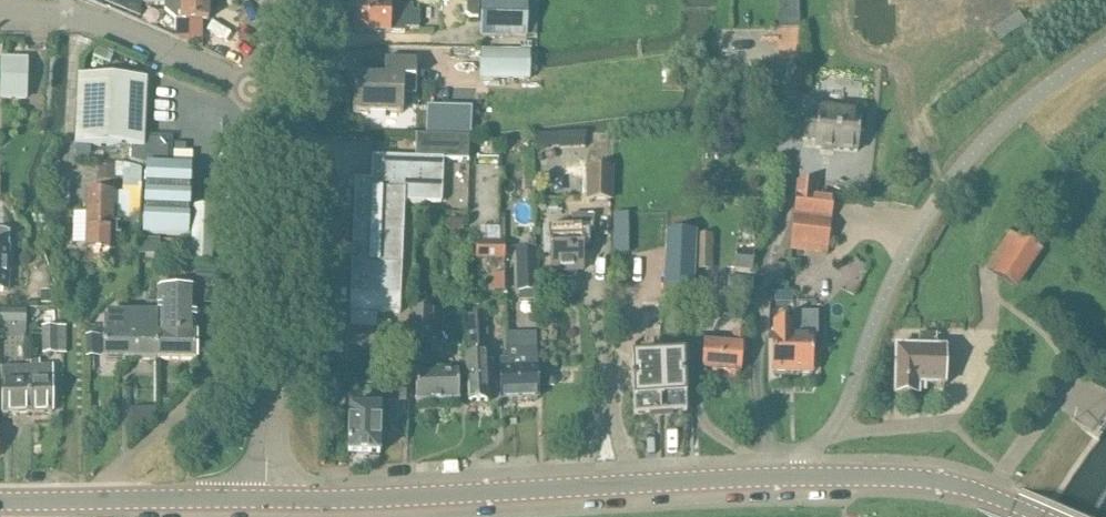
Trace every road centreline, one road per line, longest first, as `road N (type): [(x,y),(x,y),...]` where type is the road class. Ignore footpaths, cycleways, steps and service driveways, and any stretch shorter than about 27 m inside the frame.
road 1 (tertiary): [(1035,516),(940,482),(902,478),(268,502)]
road 2 (residential): [(268,502),(273,138),(260,92)]
road 3 (unclassified): [(260,92),(73,16),(0,15)]
road 4 (tertiary): [(268,502),(0,502)]

